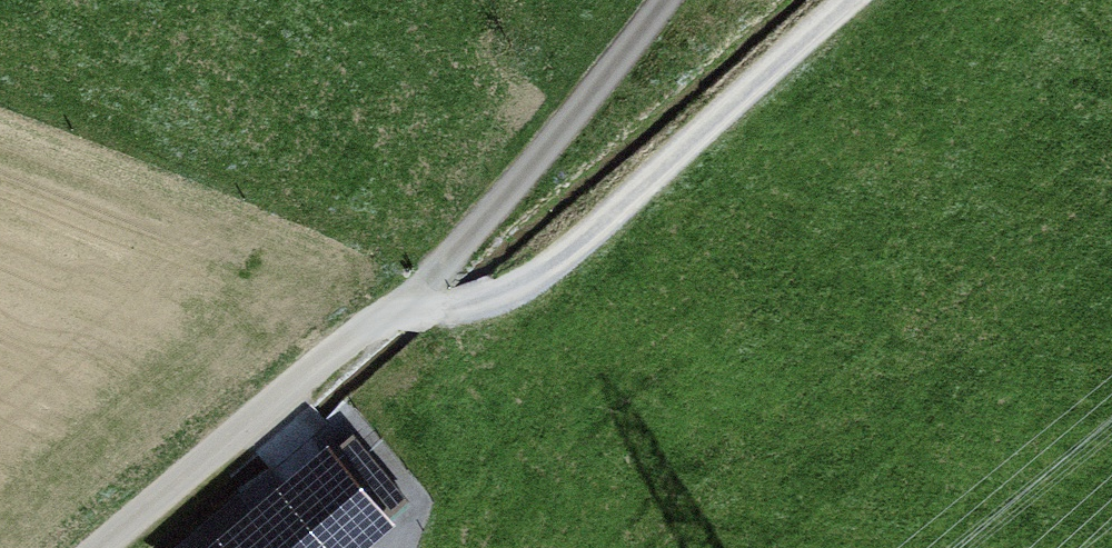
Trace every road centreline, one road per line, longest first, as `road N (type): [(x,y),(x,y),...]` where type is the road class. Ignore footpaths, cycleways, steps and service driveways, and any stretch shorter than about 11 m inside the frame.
road 1 (track): [(82,547),(400,322),(666,0)]
road 2 (track): [(400,322),(499,301),(863,0)]

